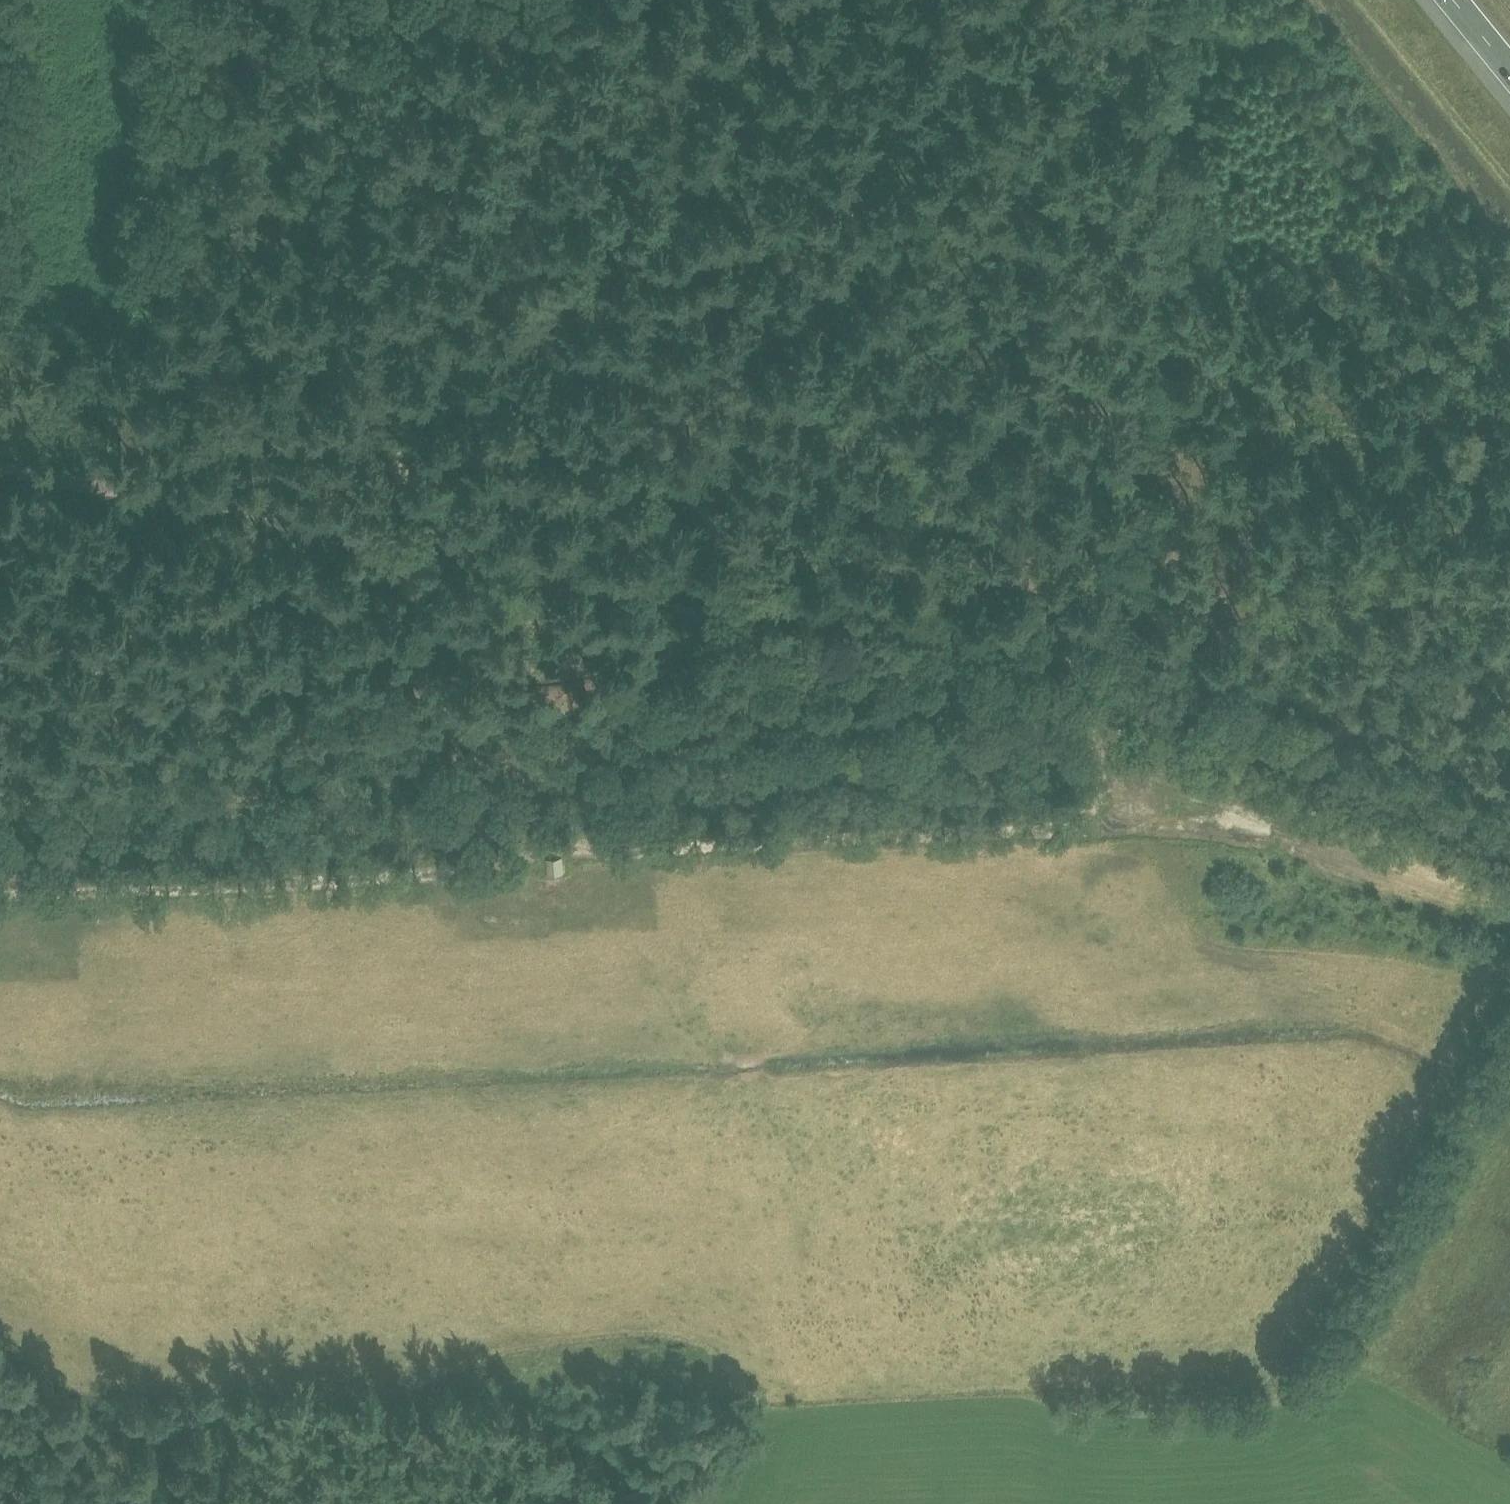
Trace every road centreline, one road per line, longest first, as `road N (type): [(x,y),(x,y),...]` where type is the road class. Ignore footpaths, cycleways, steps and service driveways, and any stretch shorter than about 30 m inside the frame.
road 1 (track): [(1114,678),(1096,697),(1092,716),(1102,778),(1095,804),(1065,830),(1041,836),(607,854),(572,848),(486,873),(0,897)]
road 2 (track): [(0,490),(877,615),(1051,650),(1114,678)]
road 3 (track): [(1114,678),(1169,0)]

